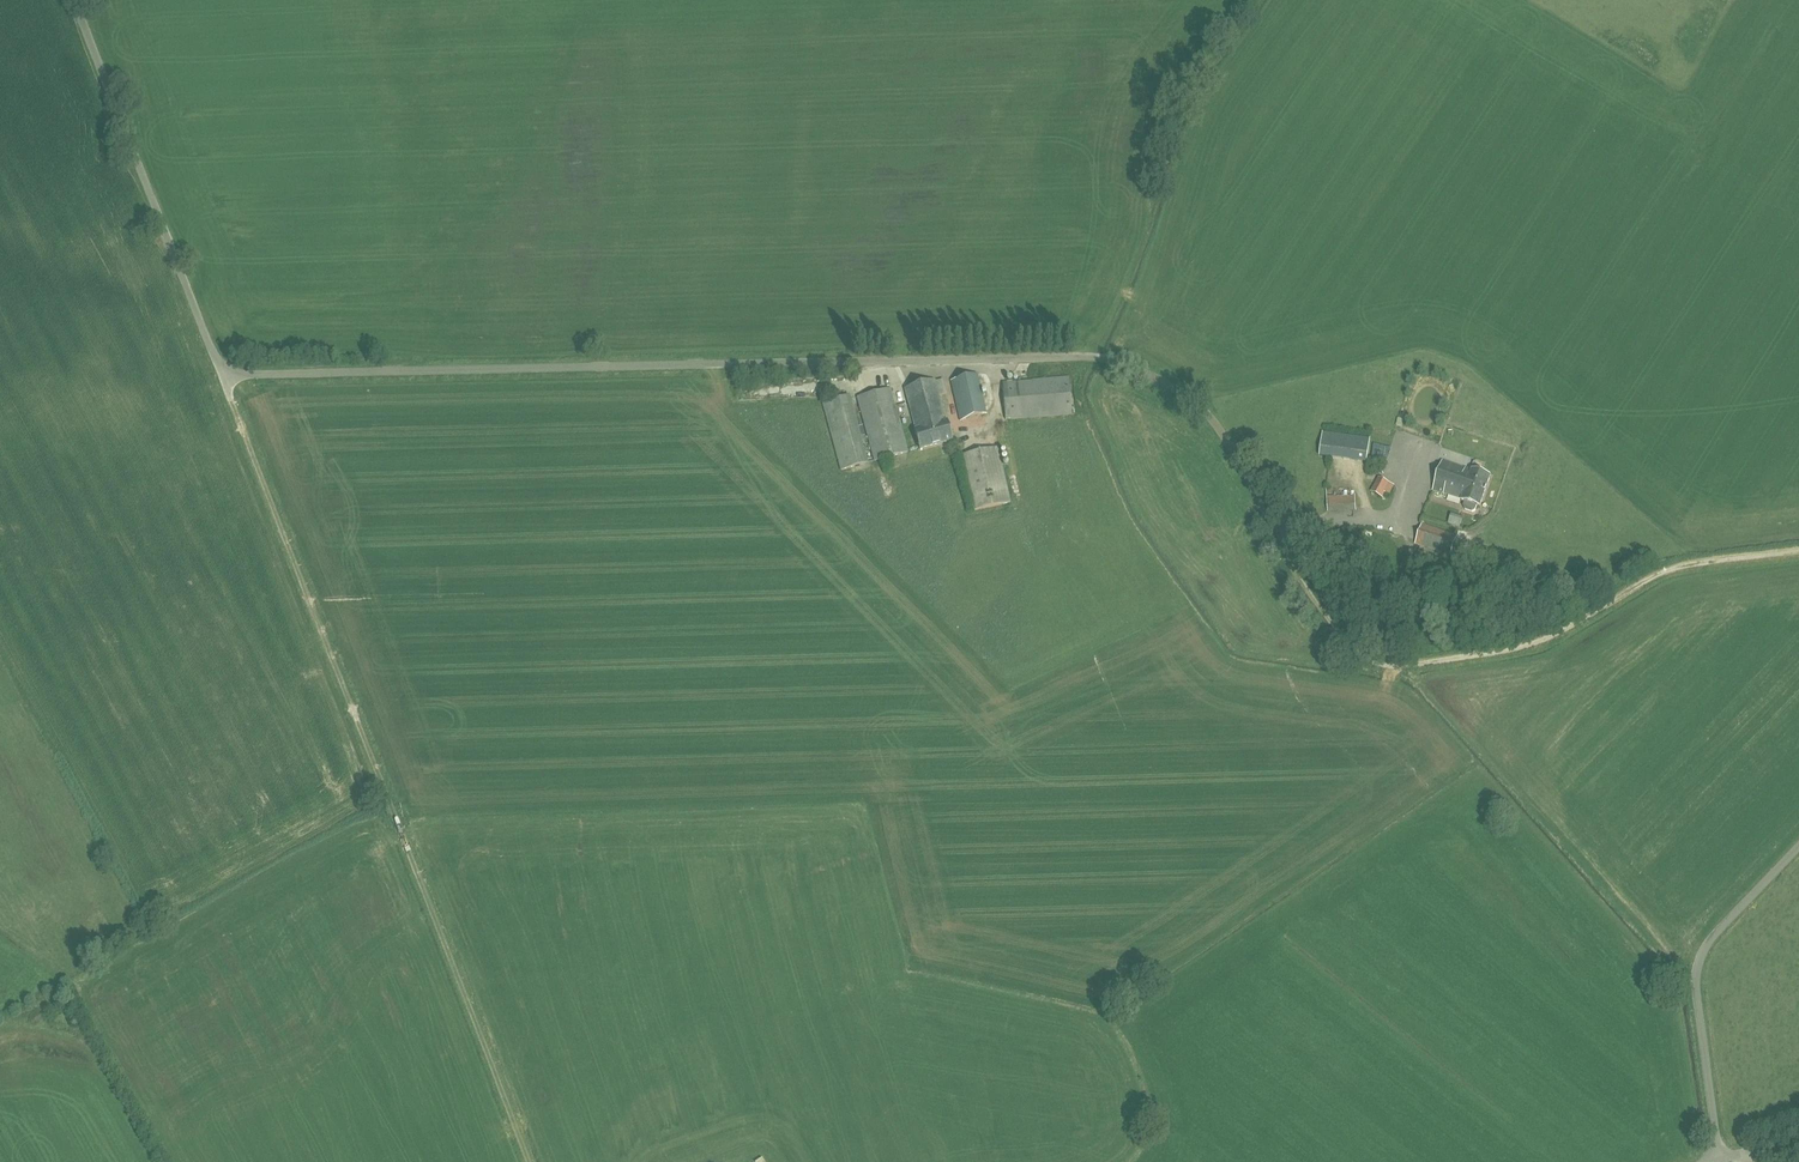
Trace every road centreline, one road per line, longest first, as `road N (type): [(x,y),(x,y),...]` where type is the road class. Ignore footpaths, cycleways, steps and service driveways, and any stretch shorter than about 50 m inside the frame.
road 1 (unclassified): [(1798,553),(1675,569),(1538,643),(1386,667),(1362,657),(1330,627),(1207,416),(1164,383),(1107,361),(233,376),(219,367),(74,0)]
road 2 (track): [(224,373),(528,1161)]
road 3 (unclassified): [(1715,1154),(1695,970),(1711,939),(1798,845)]

